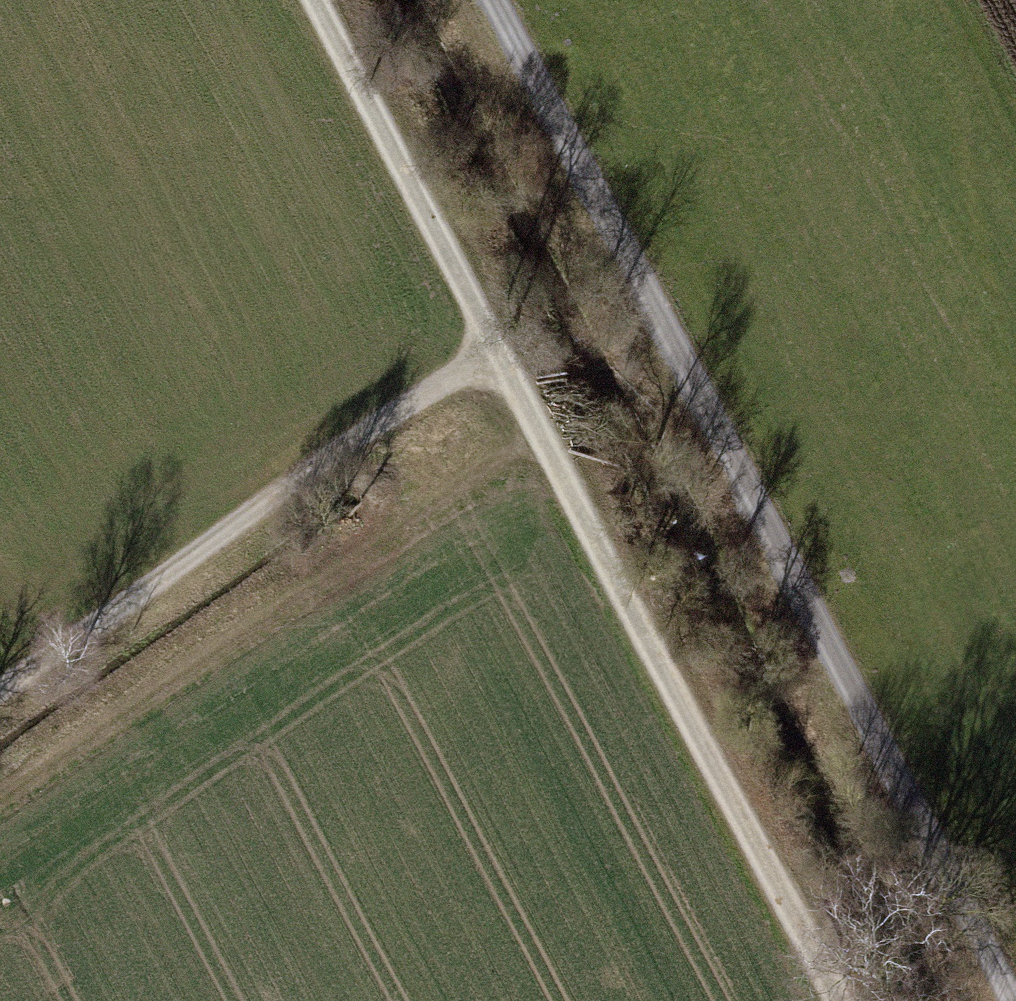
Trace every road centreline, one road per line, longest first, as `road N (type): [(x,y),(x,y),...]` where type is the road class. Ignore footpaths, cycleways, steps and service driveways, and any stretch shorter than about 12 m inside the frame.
road 1 (track): [(1011,1000),(492,0)]
road 2 (track): [(495,346),(837,1000)]
road 3 (track): [(540,431),(0,809)]
road 4 (track): [(0,691),(495,346)]
road 5 (track): [(495,346),(313,0)]

